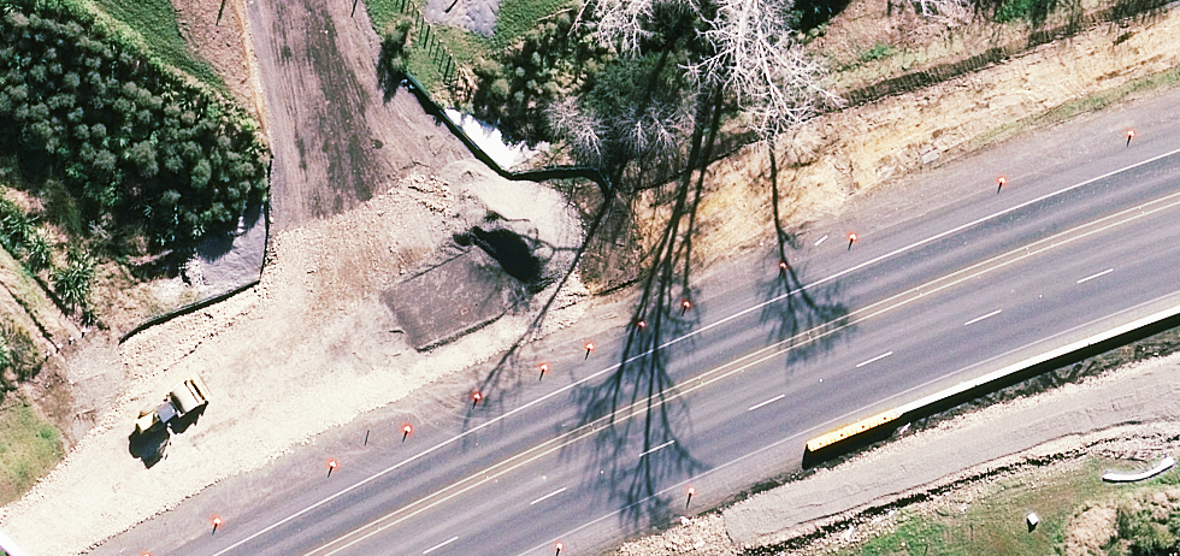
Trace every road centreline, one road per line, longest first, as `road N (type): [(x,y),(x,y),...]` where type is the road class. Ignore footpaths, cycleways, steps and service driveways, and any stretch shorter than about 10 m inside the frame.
road 1 (track): [(1179,50),(803,180),(675,250),(501,267),(428,221),(329,90),(314,0)]
road 2 (trunk): [(310,555),(644,403),(1179,199)]

